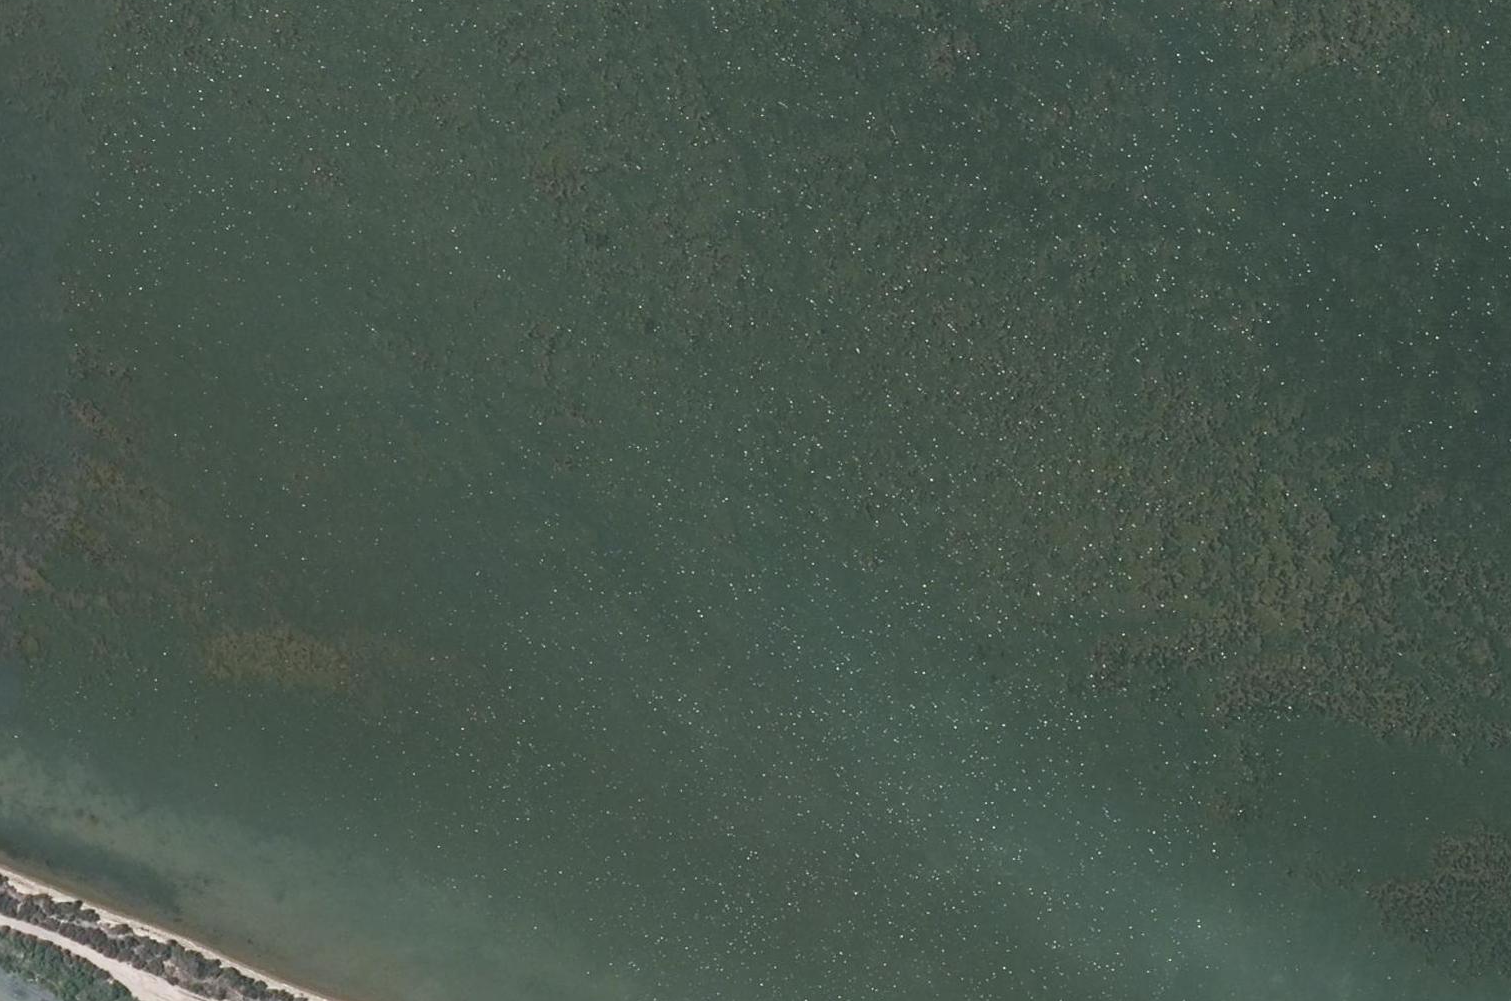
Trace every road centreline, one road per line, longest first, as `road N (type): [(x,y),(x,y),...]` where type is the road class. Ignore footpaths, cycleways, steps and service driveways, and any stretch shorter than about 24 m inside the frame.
road 1 (track): [(0,936),(170,1000)]

